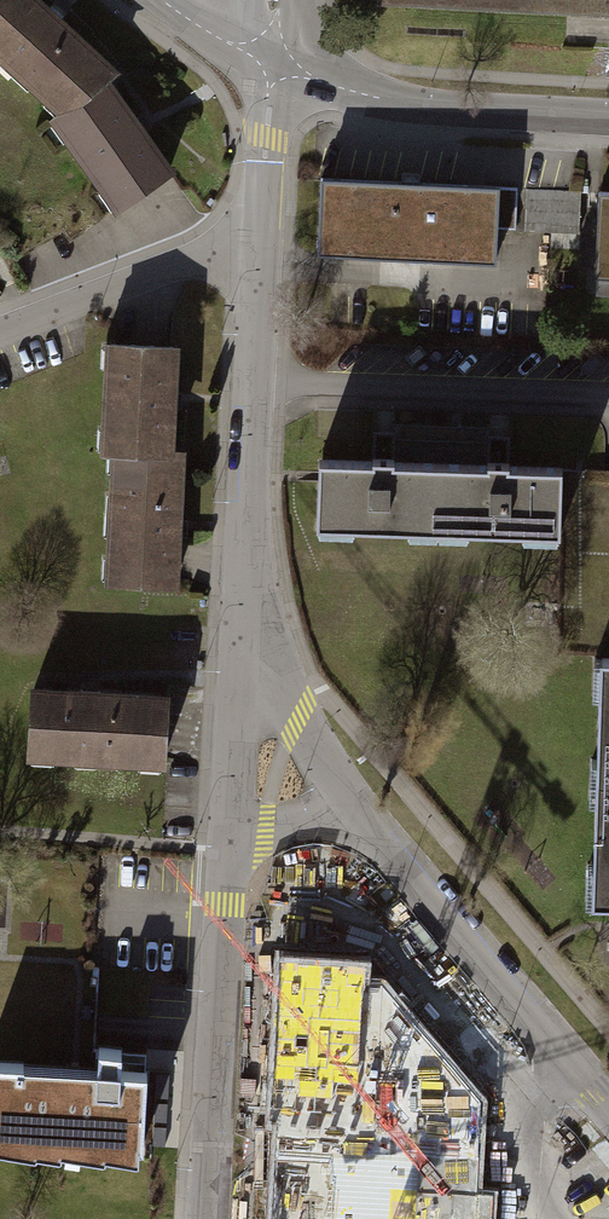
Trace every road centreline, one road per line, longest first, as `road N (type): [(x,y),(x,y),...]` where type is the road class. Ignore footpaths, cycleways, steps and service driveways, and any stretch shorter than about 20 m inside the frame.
road 1 (residential): [(263,235),(243,646)]
road 2 (residential): [(350,800),(608,1115)]
road 3 (residential): [(232,852),(207,1218)]
road 4 (tertiary): [(269,61),(388,101),(608,116)]
road 5 (residential): [(0,335),(263,235)]
road 6 (residential): [(243,646),(232,852)]
road 7 (residential): [(243,646),(350,800)]
road 8 (residential): [(269,61),(263,235)]
road 9 (residential): [(232,852),(350,800)]
road 10 (tertiary): [(269,61),(163,0)]

